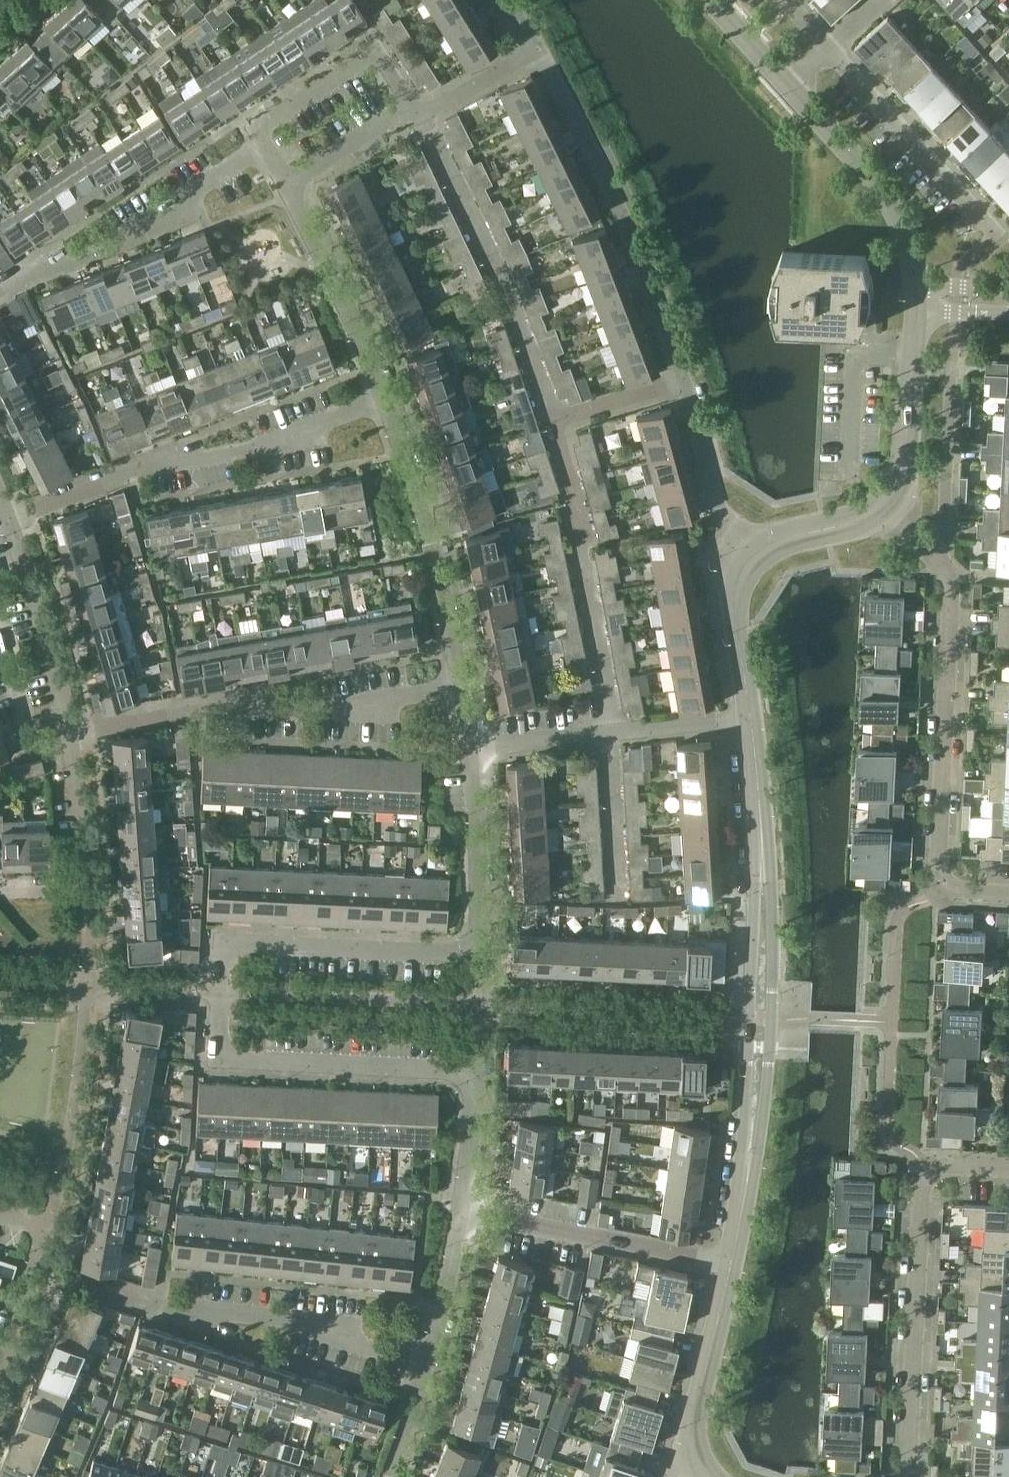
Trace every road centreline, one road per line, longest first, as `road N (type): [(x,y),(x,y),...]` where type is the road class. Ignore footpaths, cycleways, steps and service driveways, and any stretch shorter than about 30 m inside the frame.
road 1 (residential): [(476,951),(239,942),(224,952),(221,993),(220,1049),(232,1059),(473,1076)]
road 2 (residential): [(468,745),(433,555),(393,420),(288,184)]
road 3 (residential): [(740,562),(630,228),(547,59),(526,51)]
road 4 (tertiary): [(731,1269),(763,1023),(750,722)]
road 5 (residential): [(427,1364),(263,1316),(160,1303),(34,1262)]
road 6 (residential): [(87,890),(69,734),(0,497)]
road 7 (residential): [(948,573),(938,889),(1008,891)]
road 8 (residential): [(903,1476),(926,1173),(1008,1171)]
road 9 (residential): [(468,745),(750,722)]
road 10 (residential): [(731,1269),(465,1213)]
road 11 (tertiary): [(917,297),(909,249),(880,188),(786,84)]
road 12 (residential): [(996,232),(827,47)]
road 13 (tertiary): [(883,508),(905,456),(917,297)]
road 14 (tertiary): [(699,1476),(692,1434),(731,1269)]
road 15 (residential): [(952,365),(948,573)]
road 16 (residential): [(476,951),(468,745)]
road 17 (tertiary): [(750,722),(730,598),(740,562)]
road 18 (residential): [(427,1364),(465,1213)]
road 19 (tertiary): [(740,562),(764,544),(863,521),(883,508)]
road 20 (residential): [(288,184),(410,105)]
road 21 (residential): [(465,1213),(473,1076)]
road 22 (residential): [(417,117),(526,51)]
road 23 (residential): [(385,1476),(427,1364)]

